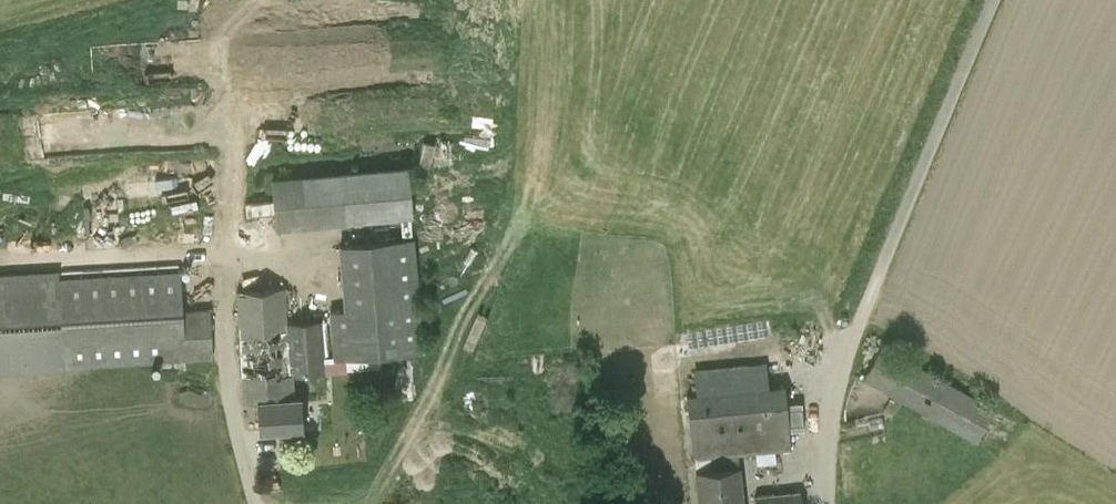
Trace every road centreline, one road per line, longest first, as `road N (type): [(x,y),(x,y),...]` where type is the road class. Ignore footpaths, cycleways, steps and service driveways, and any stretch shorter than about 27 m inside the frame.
road 1 (unclassified): [(828,503),(847,342),(997,0)]

